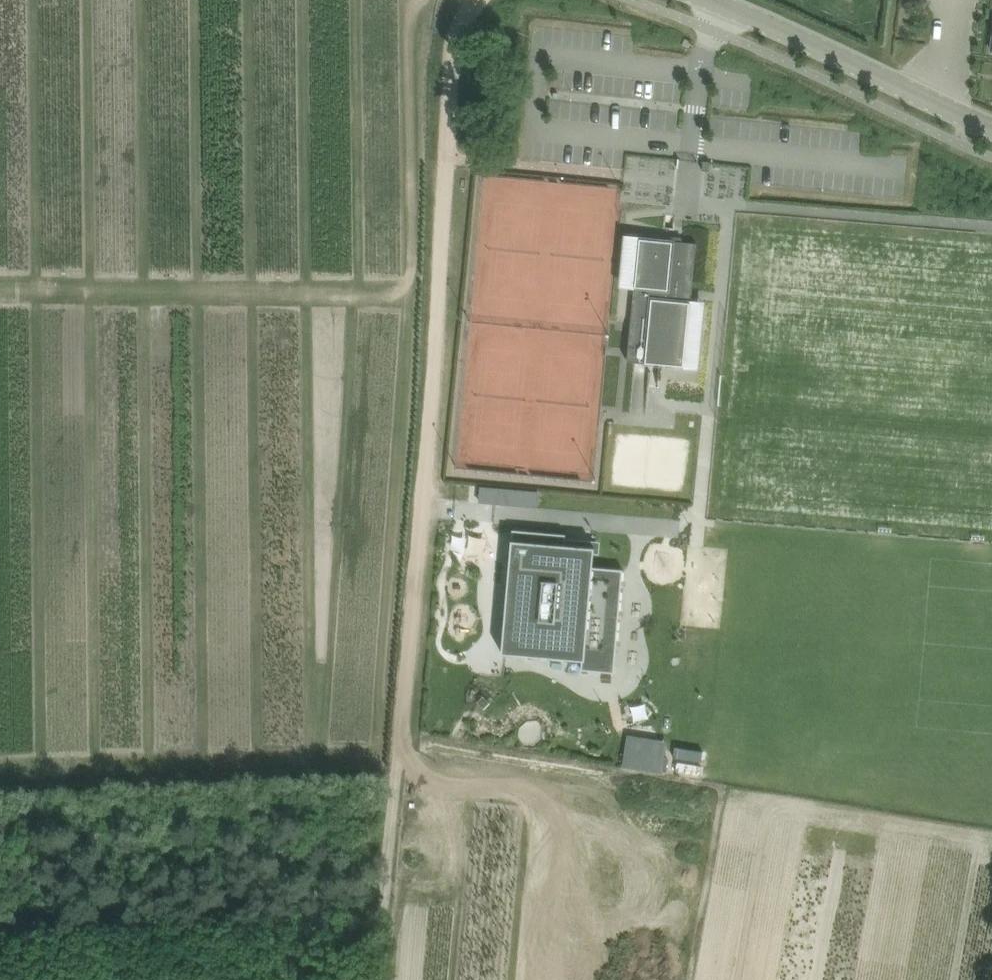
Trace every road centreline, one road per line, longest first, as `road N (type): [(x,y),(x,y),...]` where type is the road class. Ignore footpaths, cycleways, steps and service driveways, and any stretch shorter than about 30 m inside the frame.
road 1 (track): [(482,0),(453,45),(438,104),(419,566),(385,979)]
road 2 (tertiary): [(991,126),(706,0)]

